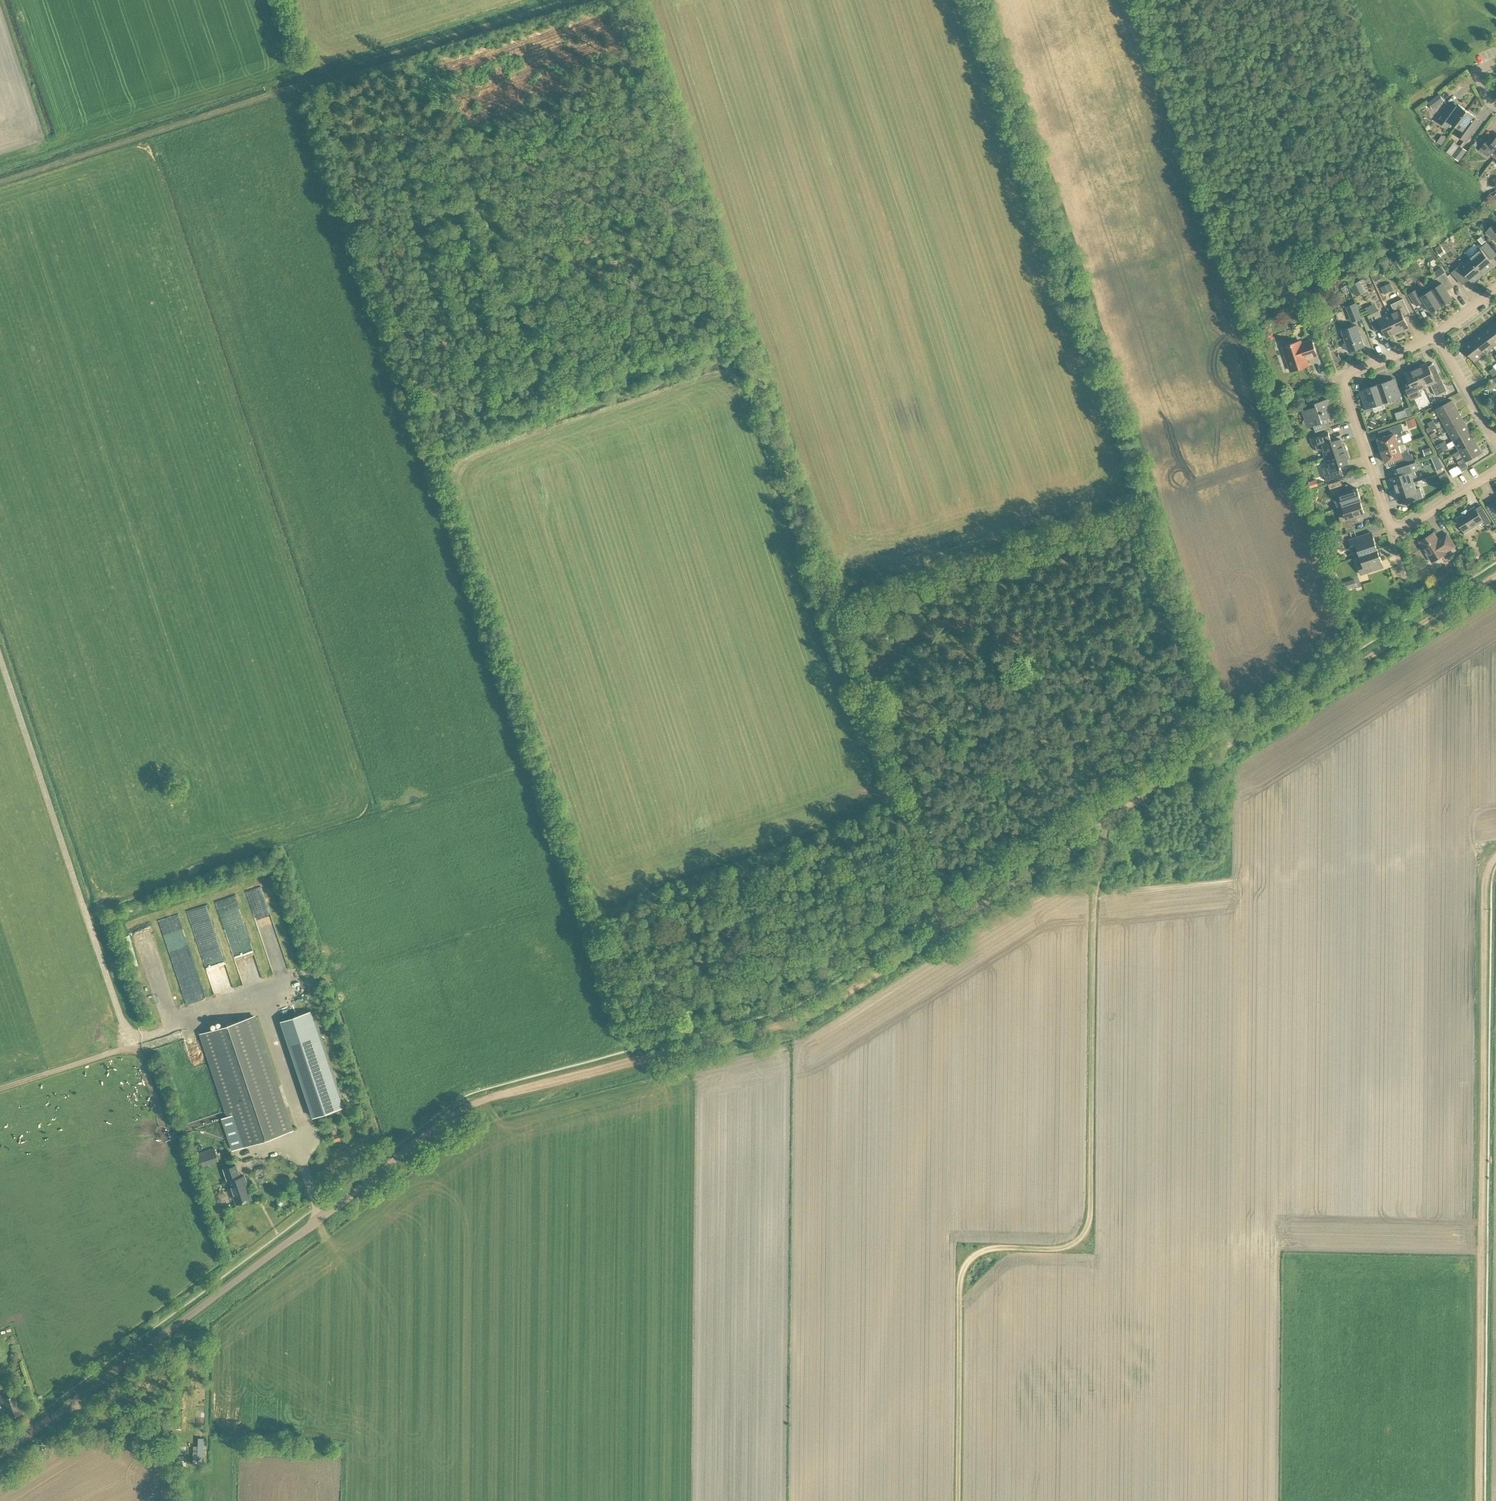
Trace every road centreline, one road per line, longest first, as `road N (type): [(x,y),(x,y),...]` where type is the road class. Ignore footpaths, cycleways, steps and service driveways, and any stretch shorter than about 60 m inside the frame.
road 1 (track): [(949,925),(917,857),(630,0)]
road 2 (track): [(957,1500),(966,1265),(986,1249),(1068,1245),(1089,1219),(1094,895),(1102,857),(1092,830)]
road 3 (track): [(1478,1500),(1485,898),(1487,869),(1495,858)]
road 4 (track): [(434,1129),(501,1093),(797,1018),(949,925)]
road 5 (unclassified): [(0,1455),(434,1129)]
road 6 (track): [(1092,830),(1495,576)]
road 7 (track): [(949,925),(1092,830)]
road 8 (residential): [(1391,533),(1340,376)]
road 9 (residential): [(1495,440),(1433,335)]
road 10 (residential): [(1391,533),(1495,470)]

